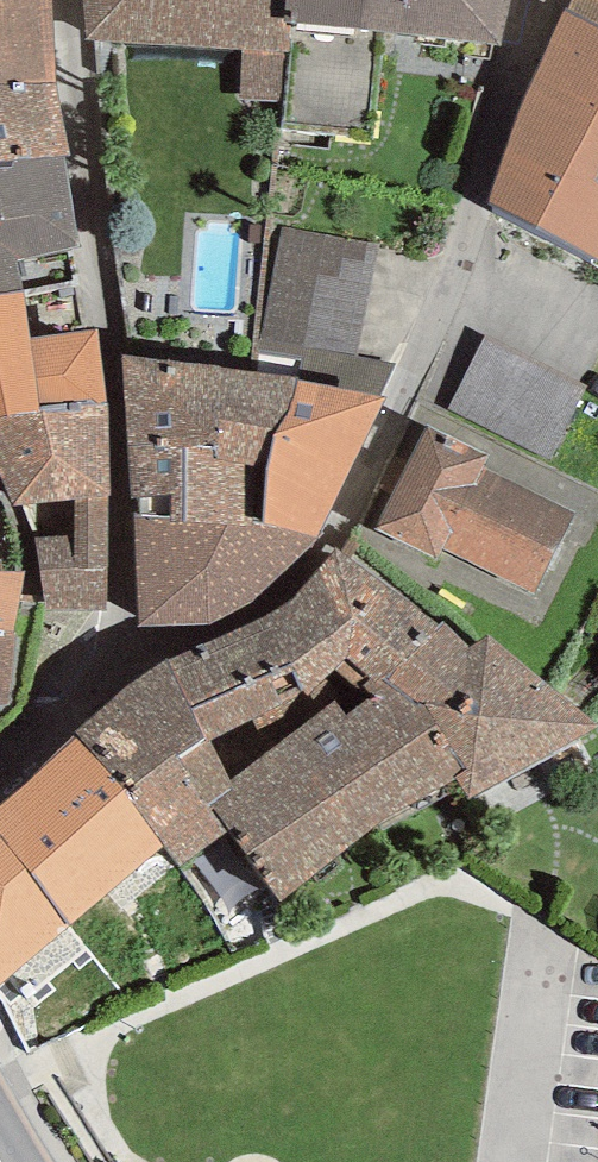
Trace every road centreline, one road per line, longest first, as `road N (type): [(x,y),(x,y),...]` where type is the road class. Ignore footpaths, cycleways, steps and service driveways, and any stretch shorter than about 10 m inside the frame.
road 1 (residential): [(131,670),(282,596),(334,538),(392,430),(555,0)]
road 2 (residential): [(131,670),(110,251),(78,0)]
road 3 (residential): [(0,764),(41,726),(131,670)]

